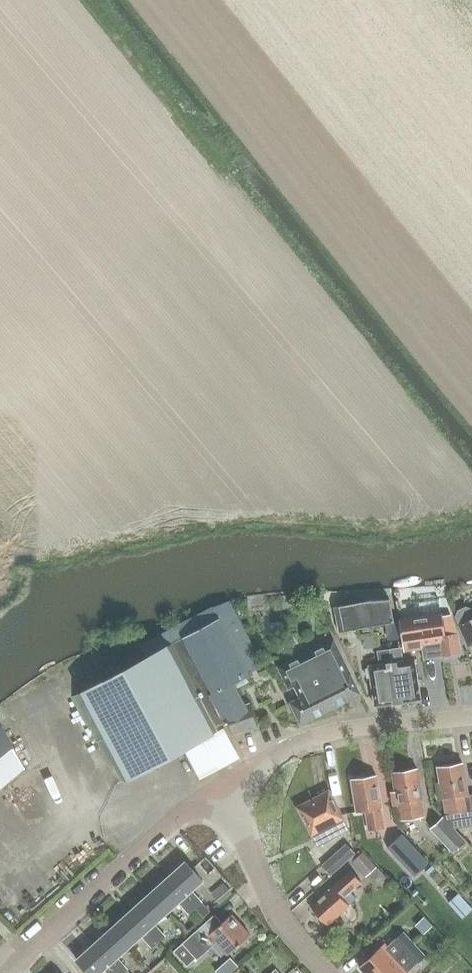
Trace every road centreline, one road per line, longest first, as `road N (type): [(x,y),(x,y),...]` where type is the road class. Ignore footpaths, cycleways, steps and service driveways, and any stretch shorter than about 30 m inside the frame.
road 1 (residential): [(12,972),(231,779)]
road 2 (residential): [(471,717),(319,735),(231,779)]
road 3 (residential): [(325,972),(270,909),(231,779)]

